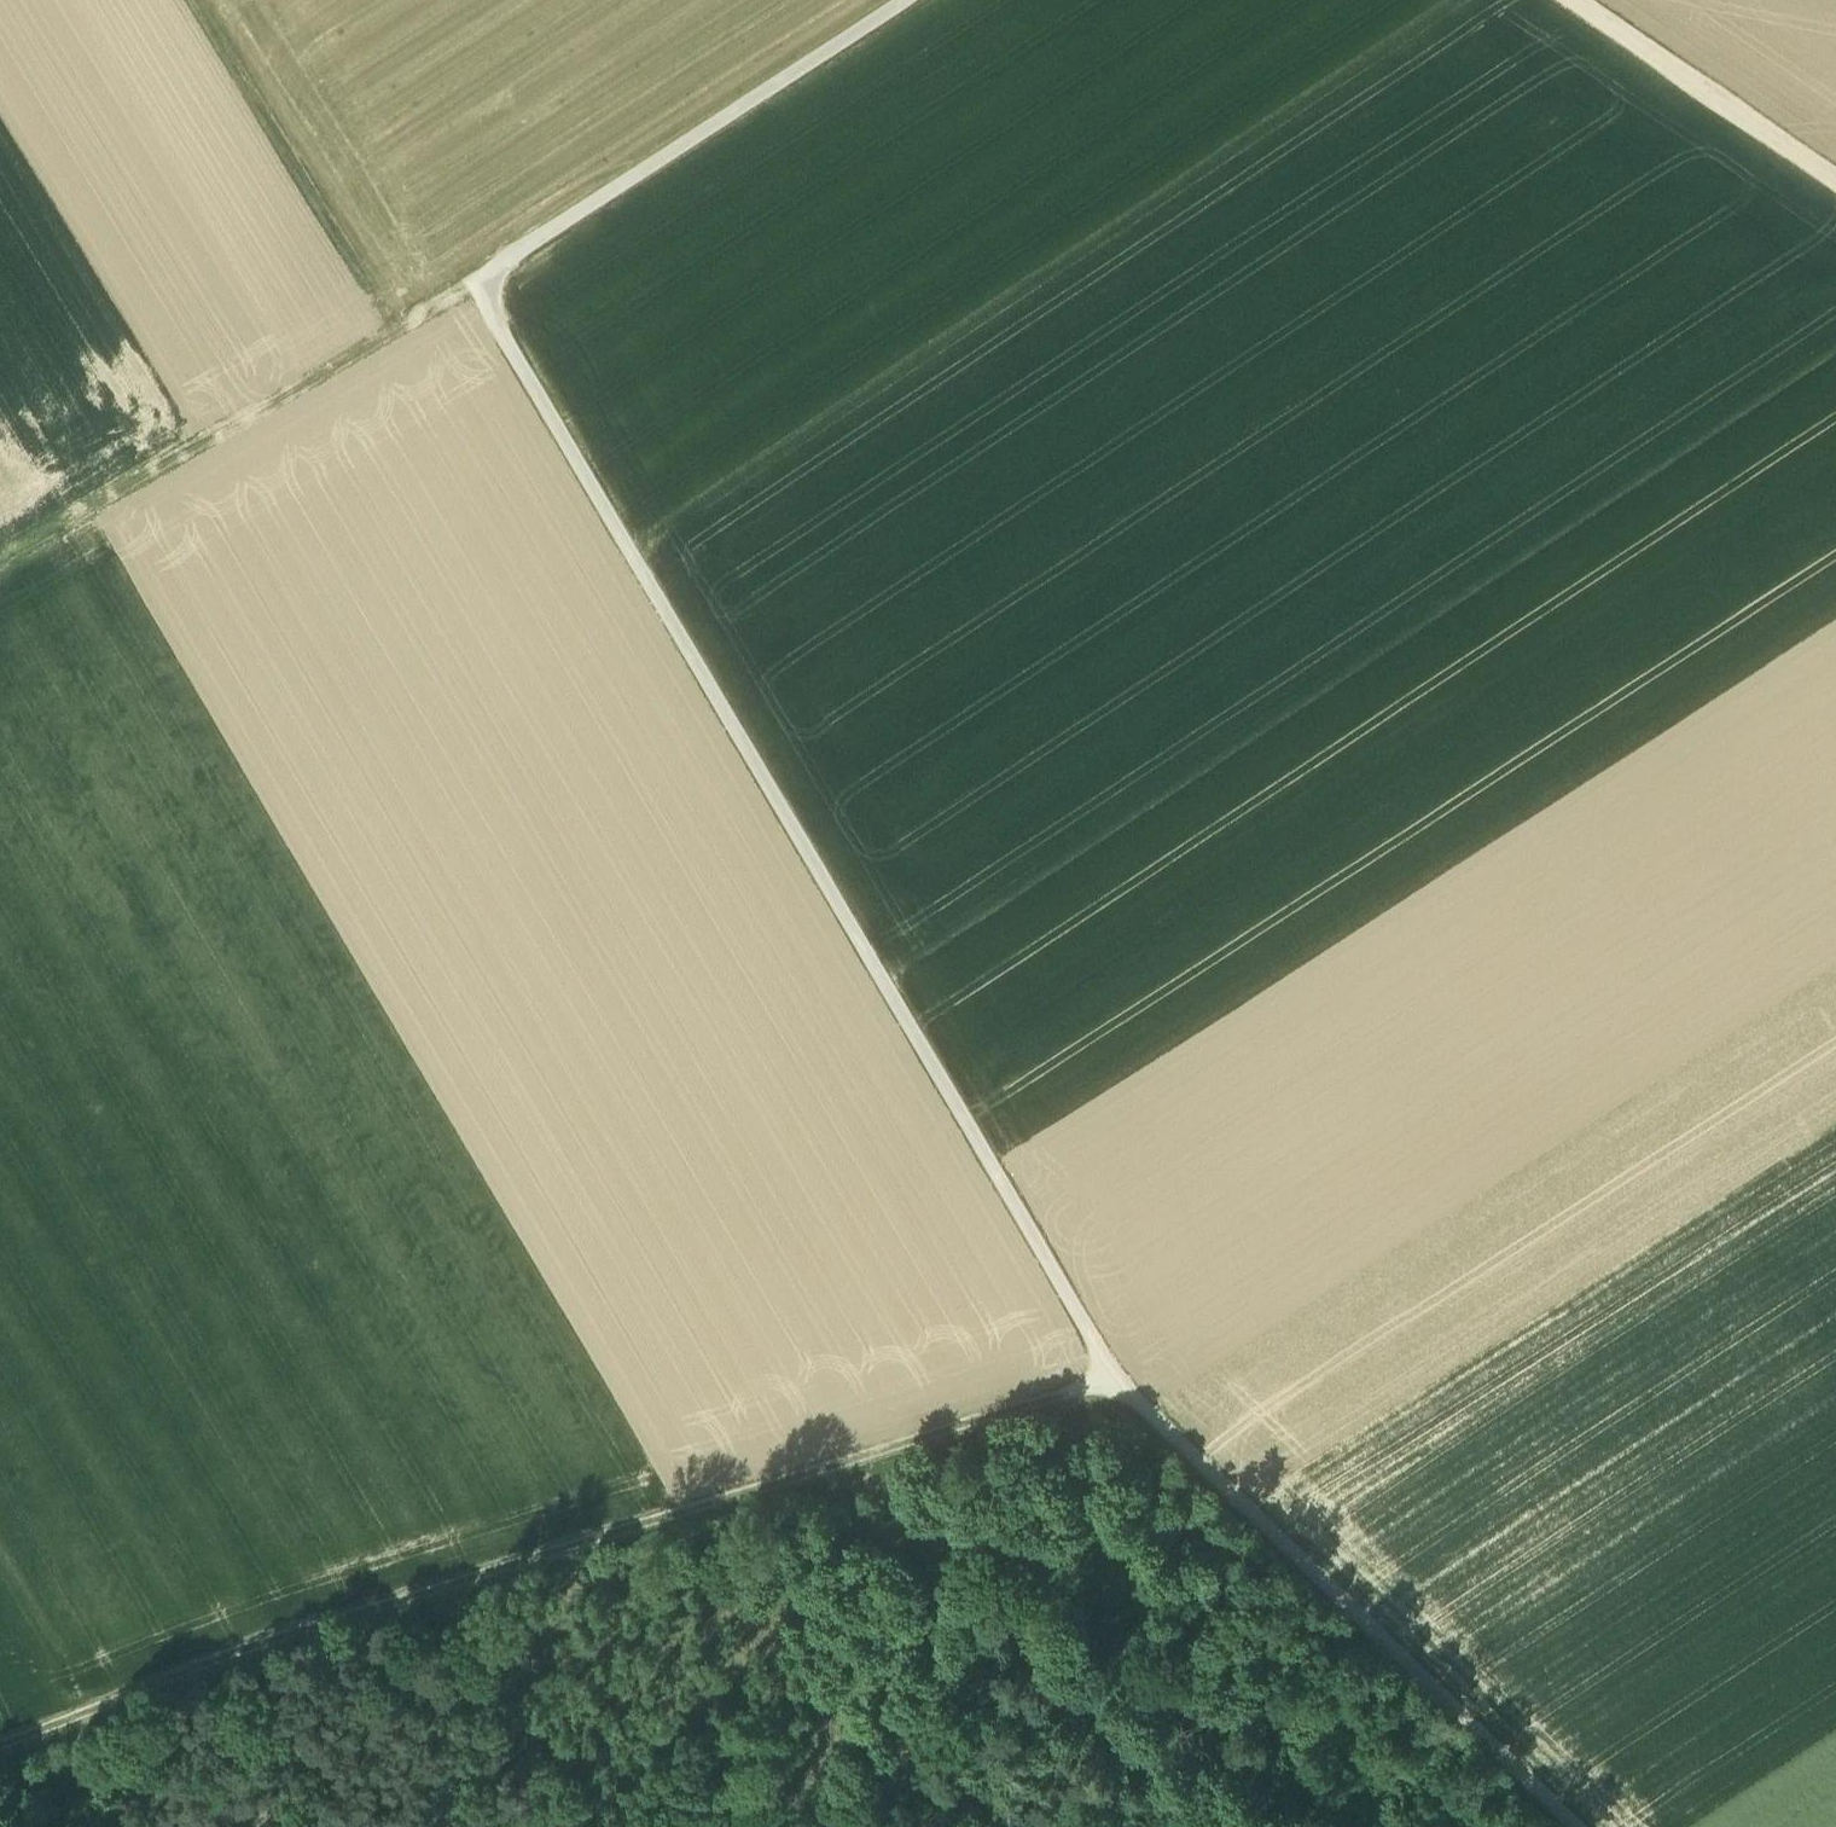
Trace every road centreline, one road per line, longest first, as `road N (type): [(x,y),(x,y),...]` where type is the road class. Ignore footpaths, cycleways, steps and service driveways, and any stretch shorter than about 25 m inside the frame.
road 1 (track): [(1579,1826),(1114,1377),(490,310),(488,290)]
road 2 (track): [(1114,1377),(198,1661),(0,1734)]
road 3 (track): [(488,290),(474,285),(0,554)]
road 4 (track): [(488,290),(503,264),(905,0)]
road 5 (track): [(193,0),(394,334)]
road 6 (track): [(1835,176),(1578,0)]

